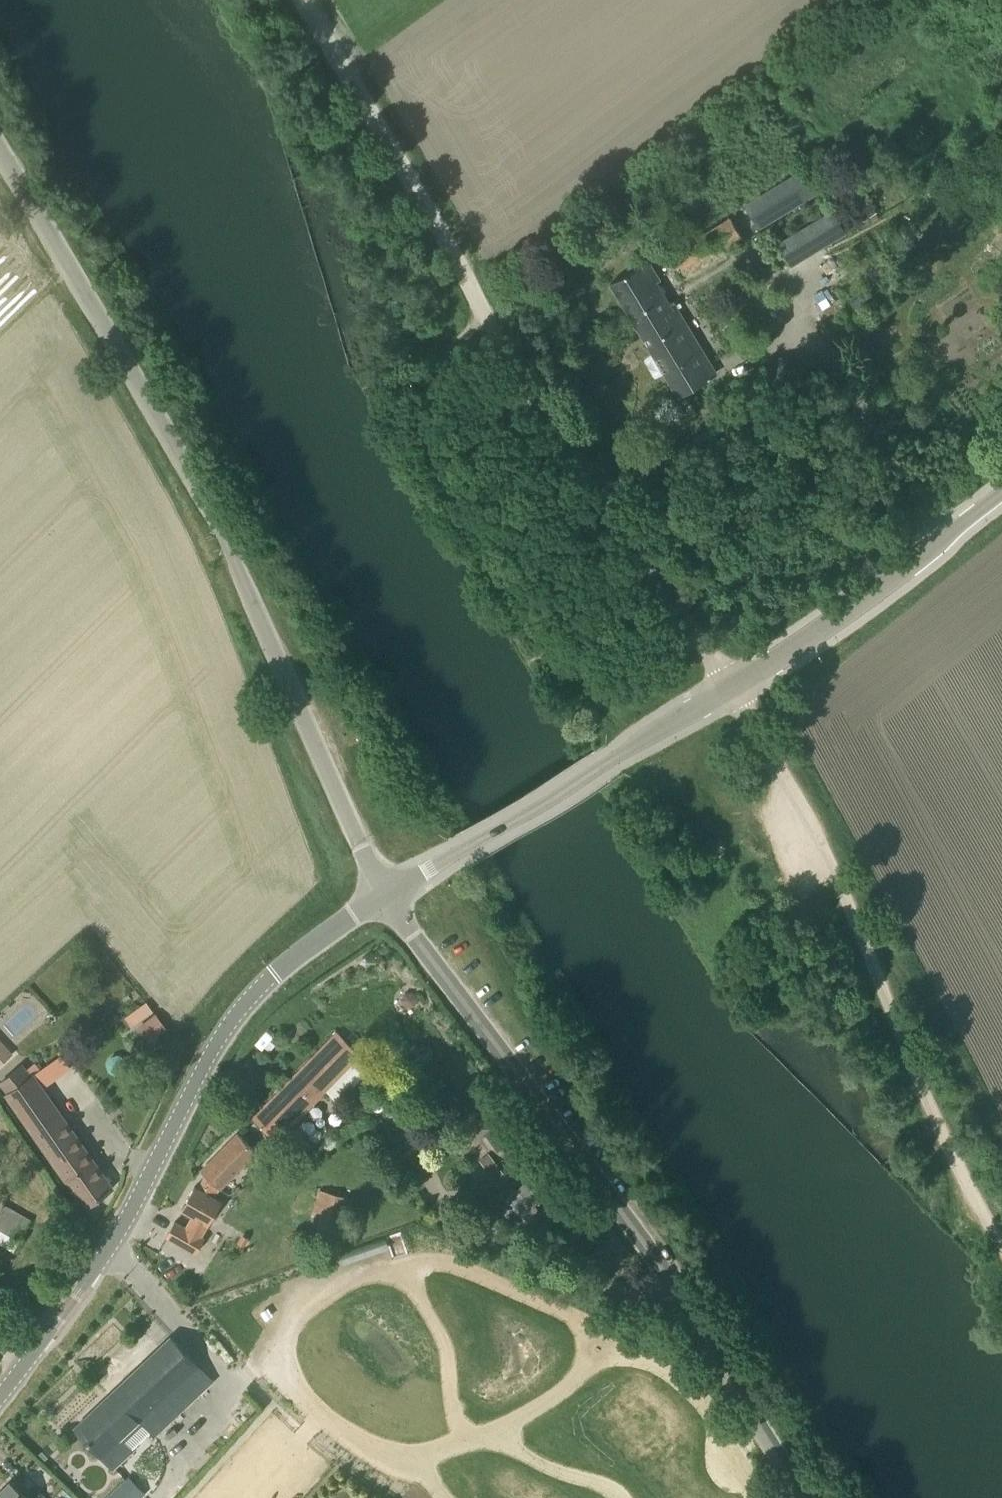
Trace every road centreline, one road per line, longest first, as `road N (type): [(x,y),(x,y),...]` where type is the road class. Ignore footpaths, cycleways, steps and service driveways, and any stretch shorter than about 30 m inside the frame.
road 1 (unclassified): [(388,893),(211,502),(0,161)]
road 2 (track): [(311,0),(723,673)]
road 3 (unclassified): [(795,1497),(647,1230),(433,963),(388,893)]
road 4 (unclassified): [(0,1391),(107,1249),(239,1011),(300,953),(388,893)]
road 5 (track): [(740,701),(836,867),(958,1158),(1001,1239)]
road 6 (unclassified): [(388,893),(731,686)]
road 7 (unclassified): [(731,686),(1001,492)]

